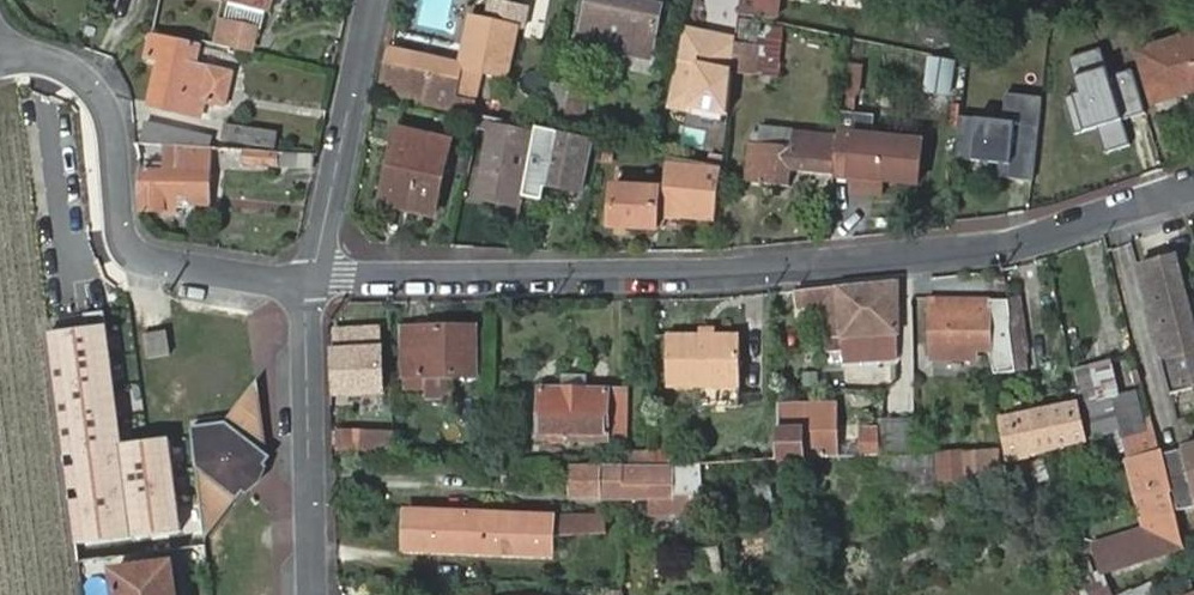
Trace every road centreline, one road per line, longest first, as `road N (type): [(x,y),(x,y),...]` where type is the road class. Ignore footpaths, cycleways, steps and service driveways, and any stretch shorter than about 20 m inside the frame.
road 1 (unclassified): [(1193,182),(992,249),(738,272),(310,279)]
road 2 (unclassified): [(310,279),(194,271),(146,263),(128,251),(109,109),(71,74),(0,59)]
road 3 (unclassified): [(314,594),(310,279)]
road 4 (unclassified): [(310,279),(372,0)]

